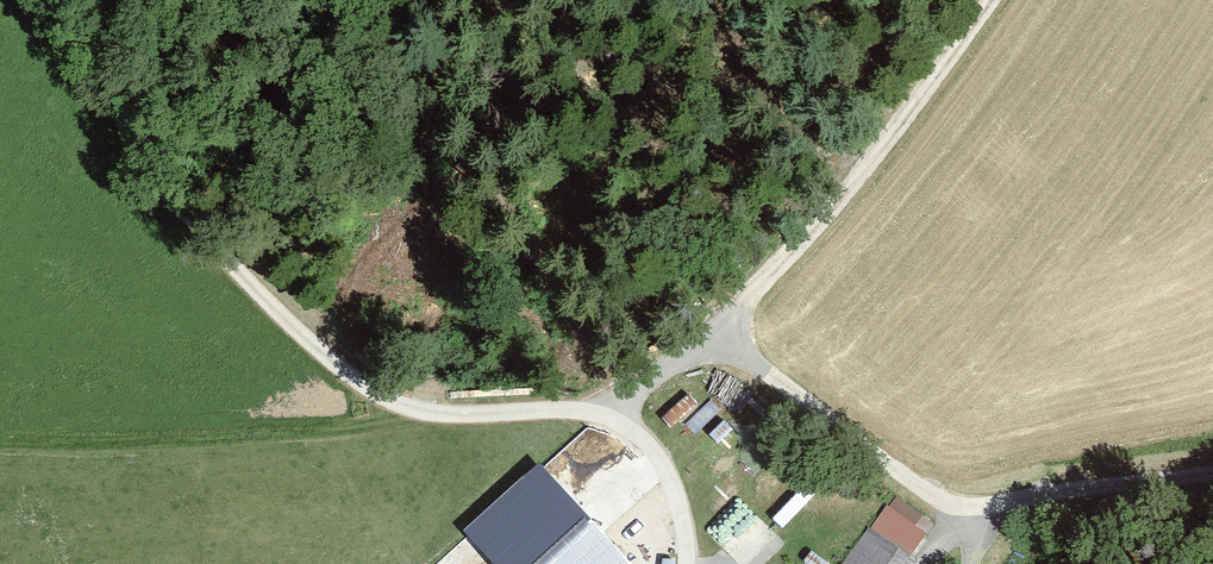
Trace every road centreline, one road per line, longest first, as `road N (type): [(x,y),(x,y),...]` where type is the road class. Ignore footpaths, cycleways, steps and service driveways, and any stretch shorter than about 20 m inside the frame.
road 1 (unclassified): [(609,429),(574,414),(483,422),(395,414),(310,356),(202,250),(120,141),(70,60),(48,0)]
road 2 (unclassified): [(1212,468),(957,509),(714,341),(609,429)]
road 3 (track): [(503,0),(494,35),(516,182),(643,401)]
road 4 (track): [(714,341),(898,130),(976,0)]
road 5 (unclassified): [(688,563),(690,538),(669,476),(638,442),(609,429)]

